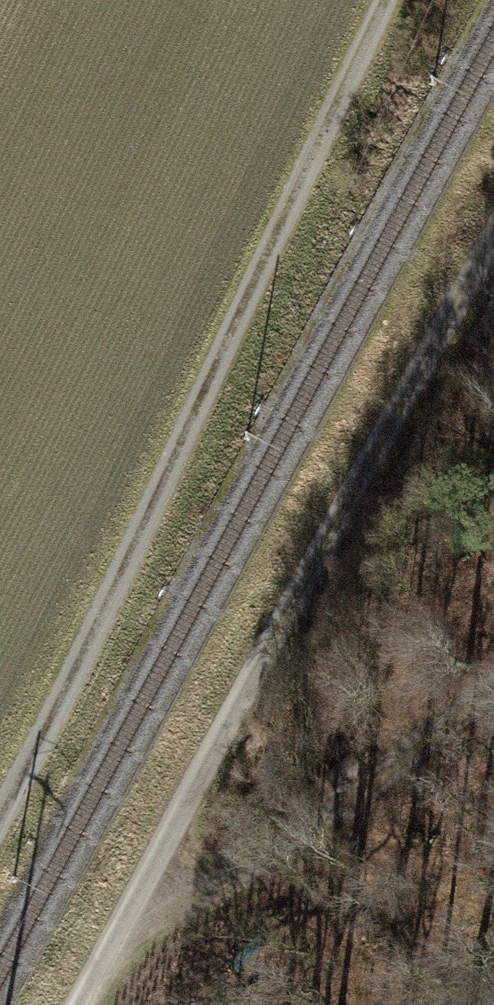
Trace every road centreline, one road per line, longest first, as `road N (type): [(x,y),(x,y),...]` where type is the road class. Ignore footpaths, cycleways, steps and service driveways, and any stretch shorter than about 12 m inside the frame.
road 1 (track): [(0,823),(387,0)]
road 2 (track): [(96,1004),(493,242)]
road 3 (track): [(493,689),(98,1004)]

